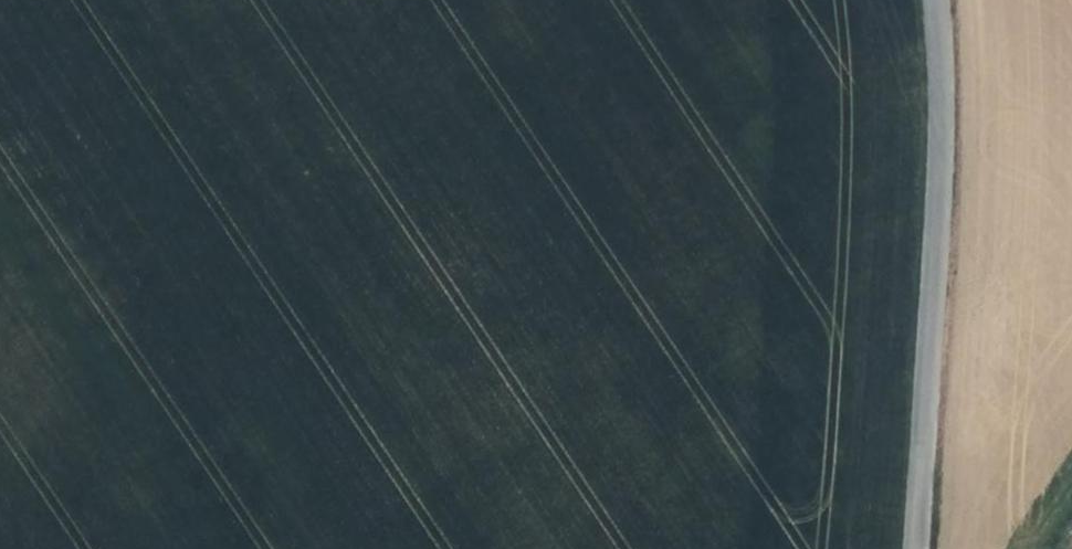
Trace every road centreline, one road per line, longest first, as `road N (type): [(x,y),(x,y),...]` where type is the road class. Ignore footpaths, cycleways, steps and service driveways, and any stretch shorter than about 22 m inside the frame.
road 1 (unclassified): [(924,548),(941,212),(930,0)]

